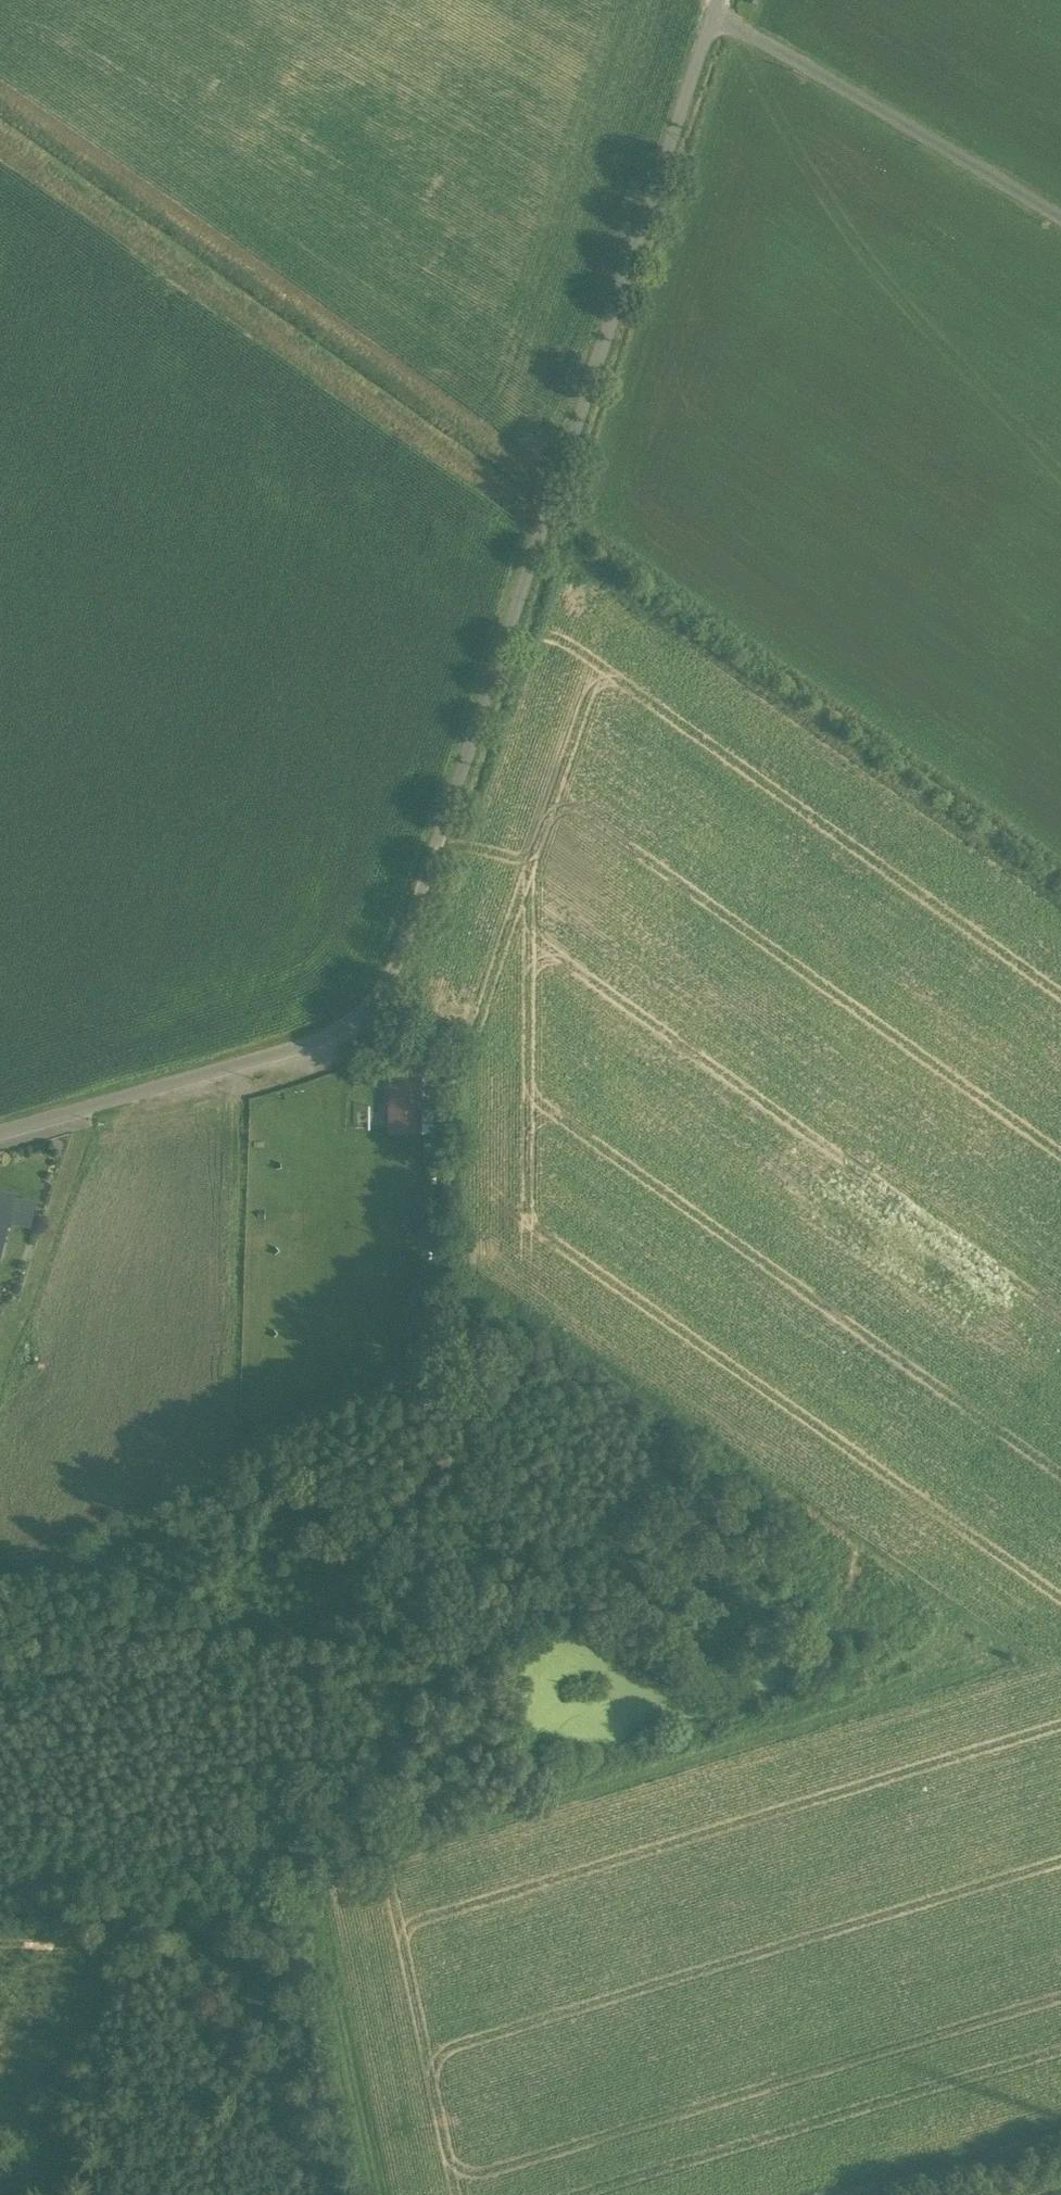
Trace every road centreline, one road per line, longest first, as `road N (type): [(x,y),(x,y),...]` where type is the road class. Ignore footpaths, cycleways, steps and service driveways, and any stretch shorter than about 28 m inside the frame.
road 1 (unclassified): [(0,1131),(323,1038),(362,1016),(386,983),(714,0)]
road 2 (track): [(1060,2138),(867,2194)]

